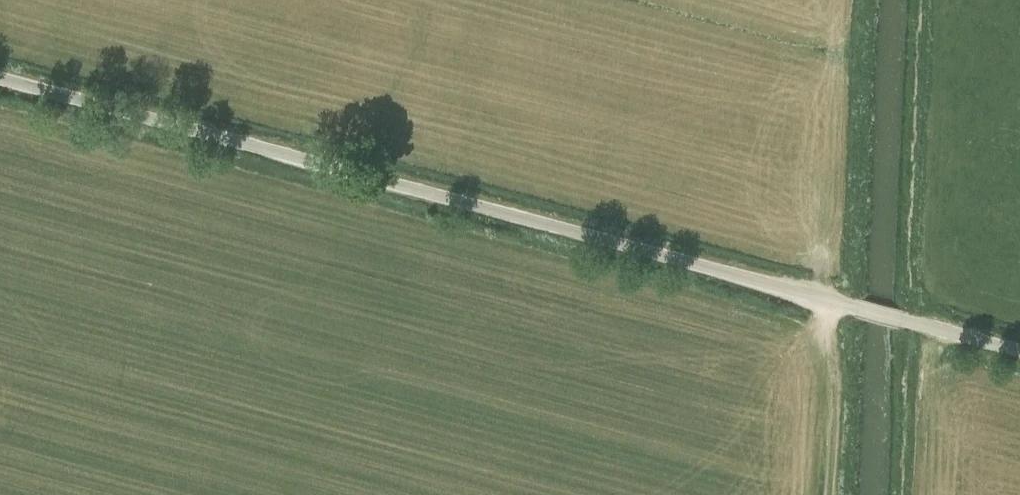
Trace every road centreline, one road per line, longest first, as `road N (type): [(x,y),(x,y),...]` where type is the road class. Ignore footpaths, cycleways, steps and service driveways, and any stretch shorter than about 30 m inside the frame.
road 1 (unclassified): [(1019,346),(0,76)]

